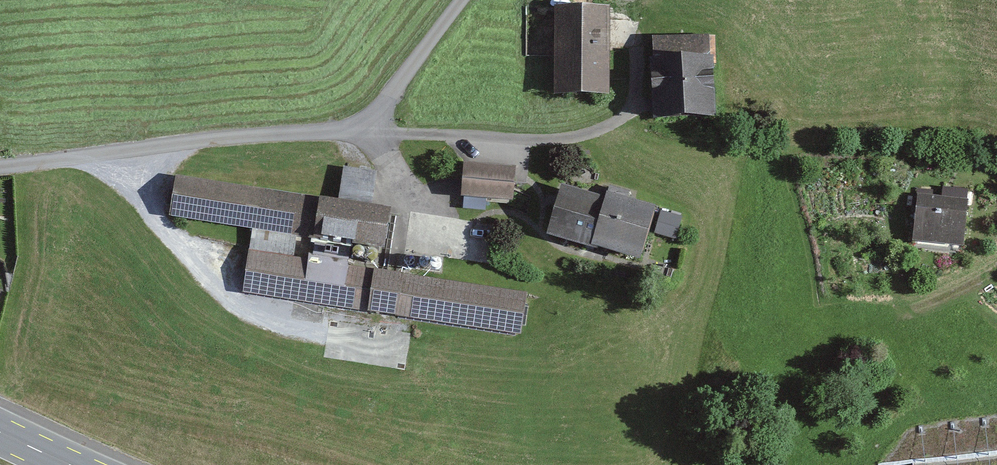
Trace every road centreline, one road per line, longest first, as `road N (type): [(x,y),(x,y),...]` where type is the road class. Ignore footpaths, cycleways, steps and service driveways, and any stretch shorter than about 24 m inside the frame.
road 1 (unclassified): [(0,166),(367,125),(463,0)]

